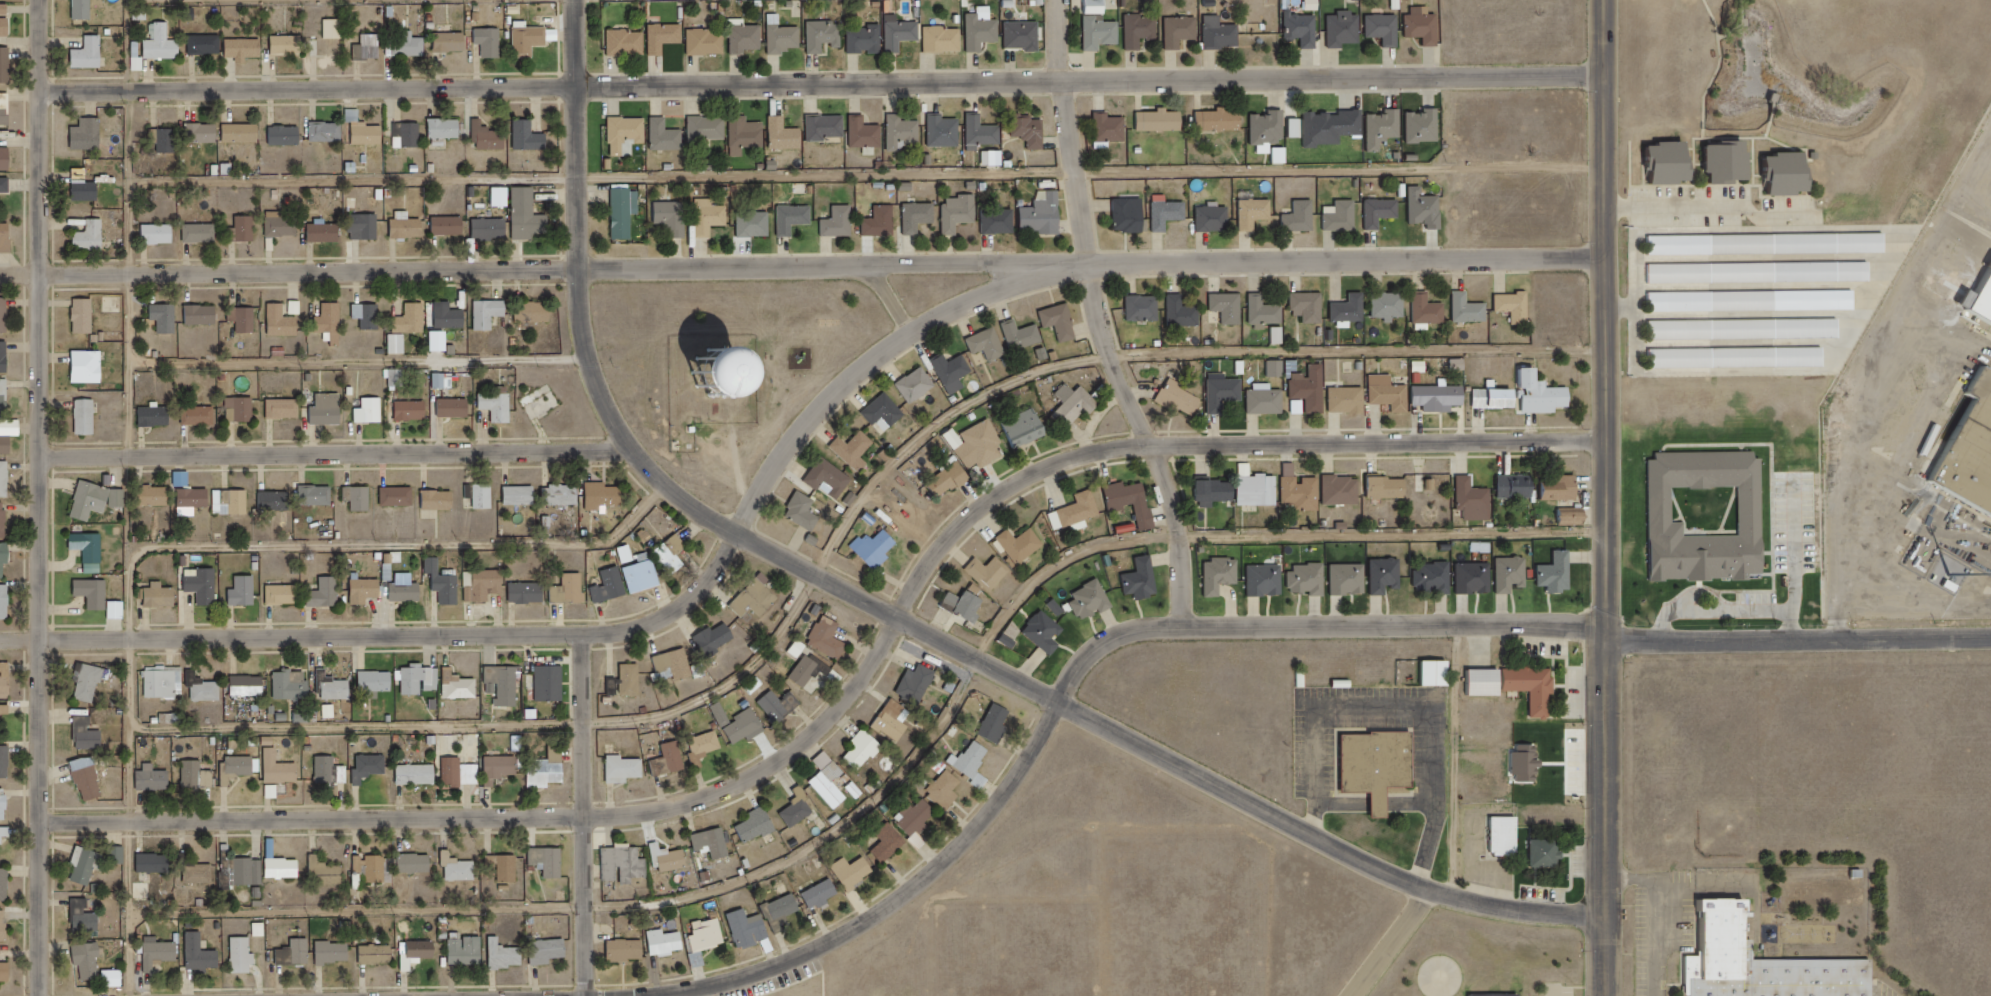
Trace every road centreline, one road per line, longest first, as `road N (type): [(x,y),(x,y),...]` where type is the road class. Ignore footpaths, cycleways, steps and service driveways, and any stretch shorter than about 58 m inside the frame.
road 1 (residential): [(0,640),(610,638),(643,631),(669,623),(712,586),(793,454),(837,401),(919,335),(993,295),(1094,265),(1609,260)]
road 2 (residential): [(45,823),(589,819),(677,807),(797,748),(836,712),(967,526),(1072,464),(1182,444),(1609,441)]
road 3 (residential): [(1612,71),(45,95)]
road 4 (residential): [(1611,916),(1552,914),(1421,886),(740,537),(665,483),(615,416),(582,313),(580,0)]
road 5 (residential): [(664,995),(775,971),(910,893),(989,818),(1077,675),(1112,642),(1139,630),(1611,627)]
road 6 (residential): [(1094,265),(45,273)]
road 7 (residential): [(1611,995),(1611,0)]
road 8 (residential): [(45,995),(45,0)]
road 9 (residential): [(1186,625),(1182,504),(1124,376),(1094,265),(1063,0)]
road 10 (residential): [(45,457),(634,451)]
road 11 (residential): [(1990,641),(1612,642)]
road 12 (residential): [(591,995),(586,638)]
road 13 (residential): [(1435,889),(1360,995)]

